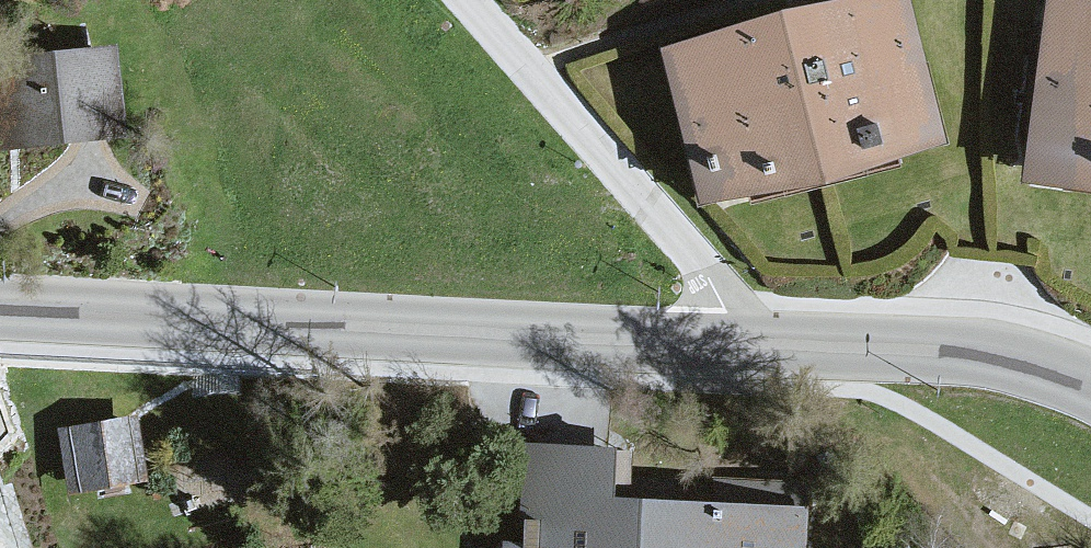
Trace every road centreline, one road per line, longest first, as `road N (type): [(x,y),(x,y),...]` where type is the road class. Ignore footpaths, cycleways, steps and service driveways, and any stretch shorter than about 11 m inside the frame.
road 1 (tertiary): [(733,345),(0,305)]
road 2 (residential): [(733,345),(722,294),(466,0)]
road 3 (tertiary): [(1090,399),(1056,381),(956,361),(733,345)]

